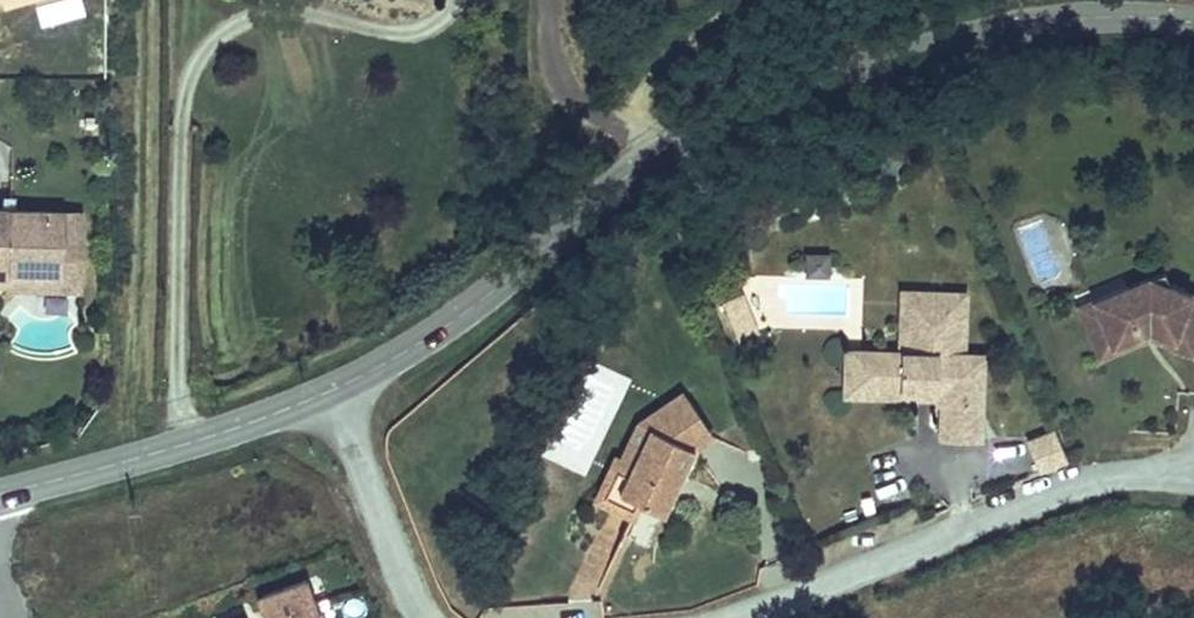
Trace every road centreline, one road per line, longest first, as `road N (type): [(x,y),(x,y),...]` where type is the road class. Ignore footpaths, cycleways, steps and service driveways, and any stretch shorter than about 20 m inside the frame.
road 1 (secondary): [(1193,22),(1113,14),(1032,23),(796,90),(623,181),(494,290),(332,395)]
road 2 (residential): [(712,617),(1066,480),(1193,462)]
road 3 (secondary): [(332,395),(0,494)]
road 4 (residential): [(332,395),(429,617)]

